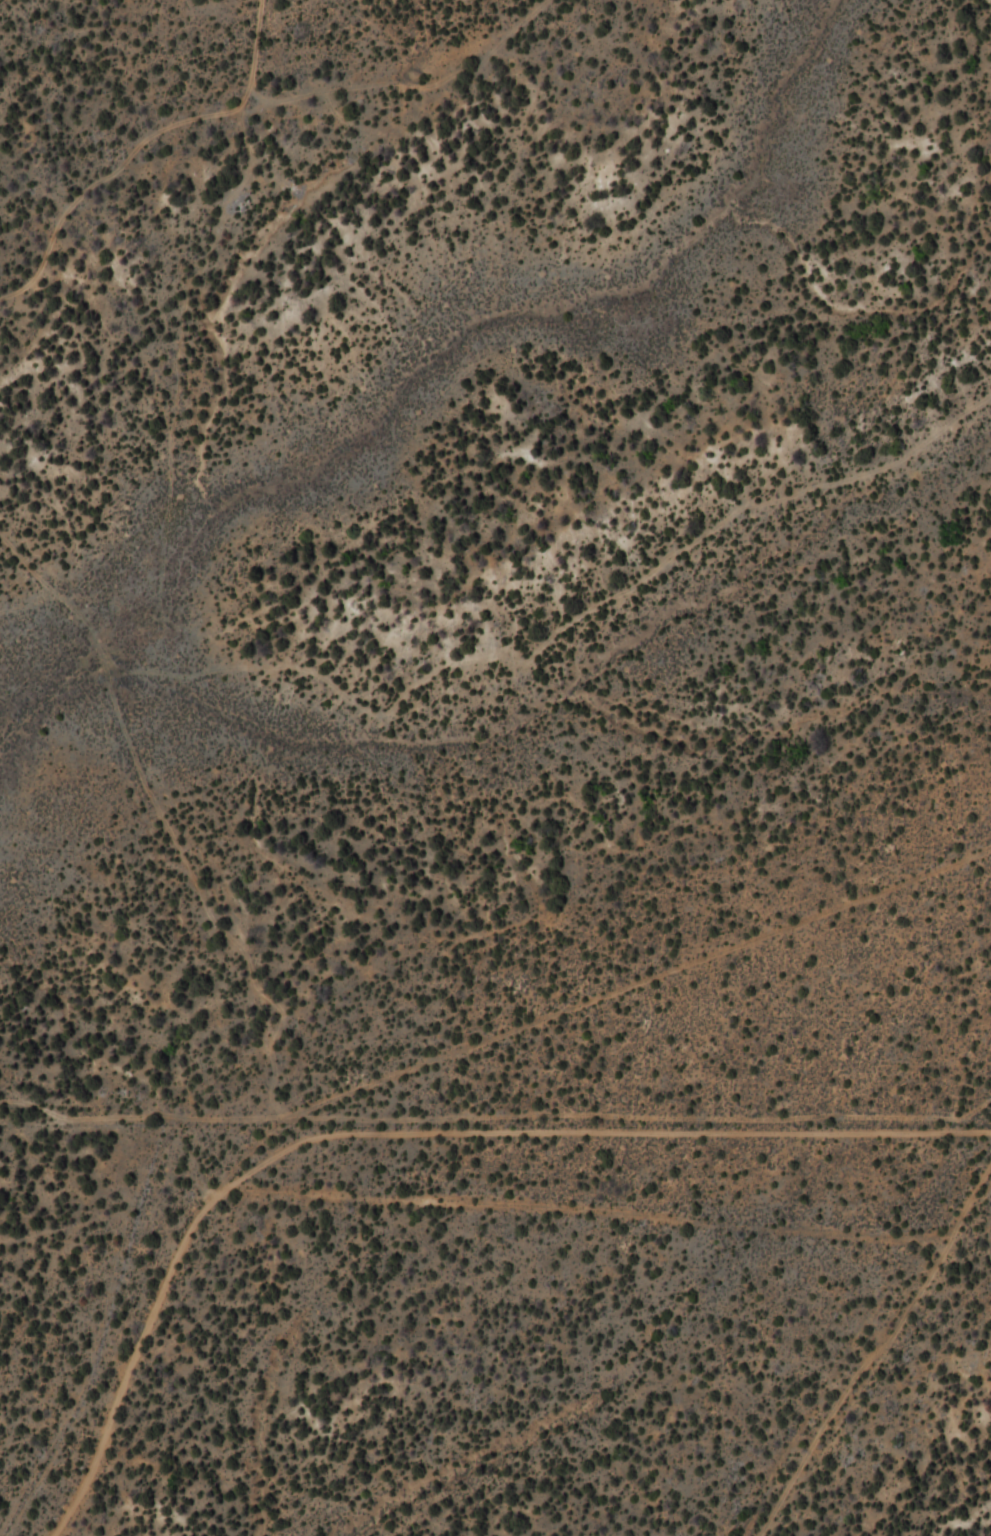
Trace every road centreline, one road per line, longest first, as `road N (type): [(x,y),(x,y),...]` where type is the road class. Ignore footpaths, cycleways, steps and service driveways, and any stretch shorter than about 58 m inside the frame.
road 1 (track): [(46,1535),(92,1463),(194,1215),(211,1194),(291,1142),(327,1134),(990,1128)]
road 2 (track): [(546,0),(447,80),(379,82),(240,106),(154,132),(74,201),(34,278),(0,302)]
road 3 (track): [(756,1535),(990,1173)]

